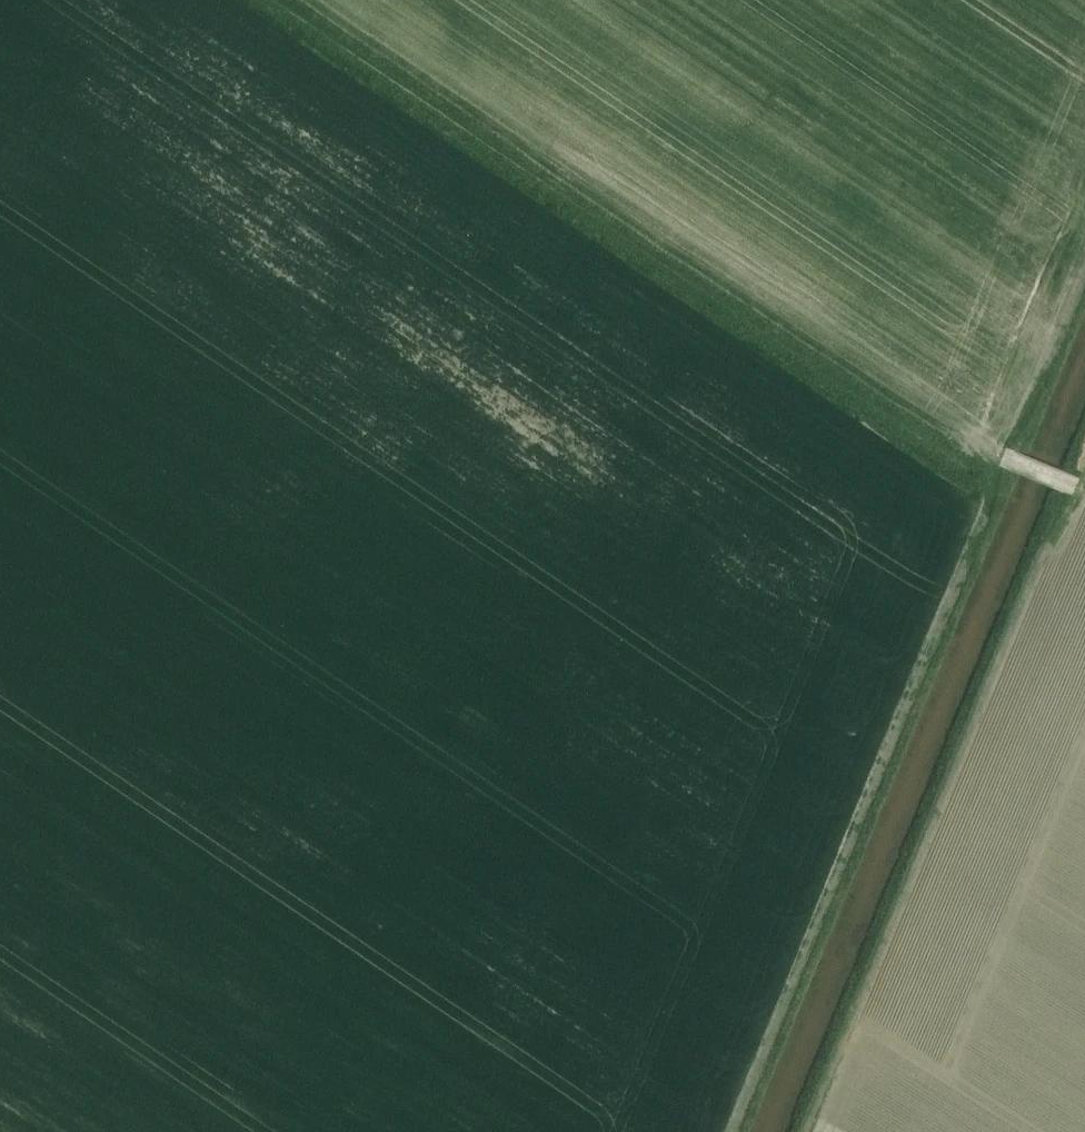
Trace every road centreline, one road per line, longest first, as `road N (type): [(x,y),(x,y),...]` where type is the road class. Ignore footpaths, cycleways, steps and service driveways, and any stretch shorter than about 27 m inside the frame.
road 1 (track): [(808,1131),(1078,494)]

